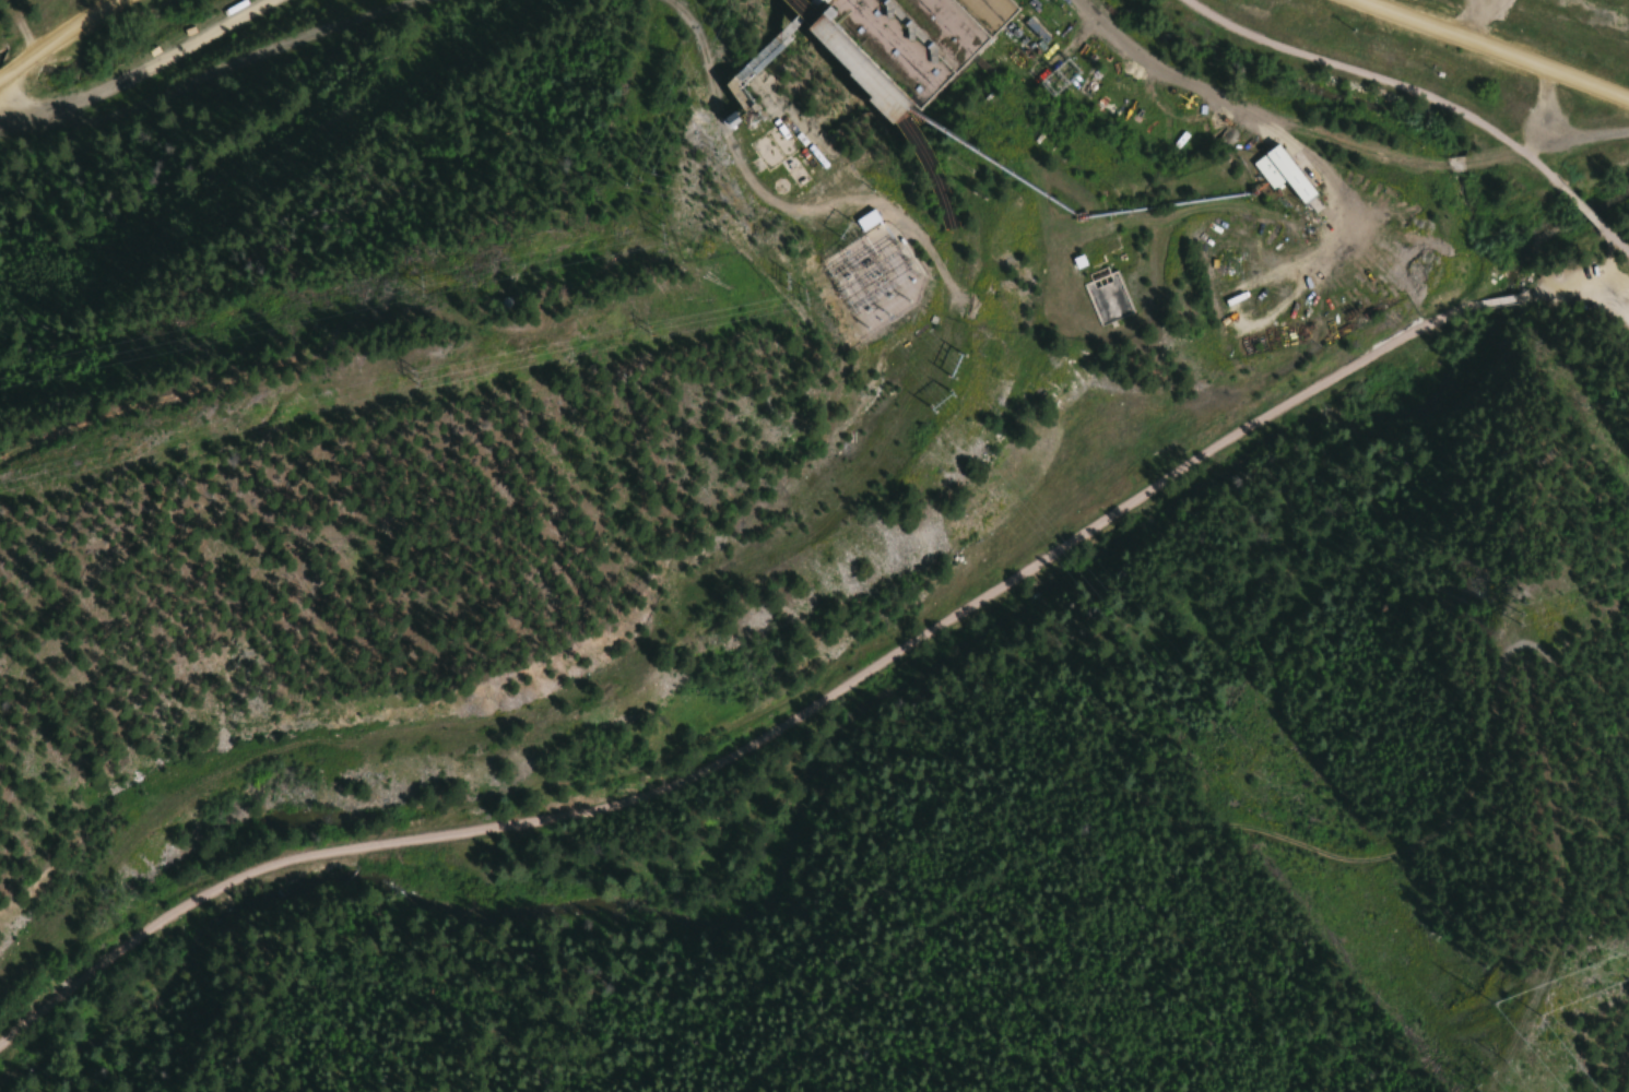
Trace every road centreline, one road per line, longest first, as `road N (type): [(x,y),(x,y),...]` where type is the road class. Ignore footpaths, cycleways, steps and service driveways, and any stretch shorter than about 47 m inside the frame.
road 1 (tertiary): [(1628,106),(1360,0)]
road 2 (tertiary): [(122,0),(0,86)]

